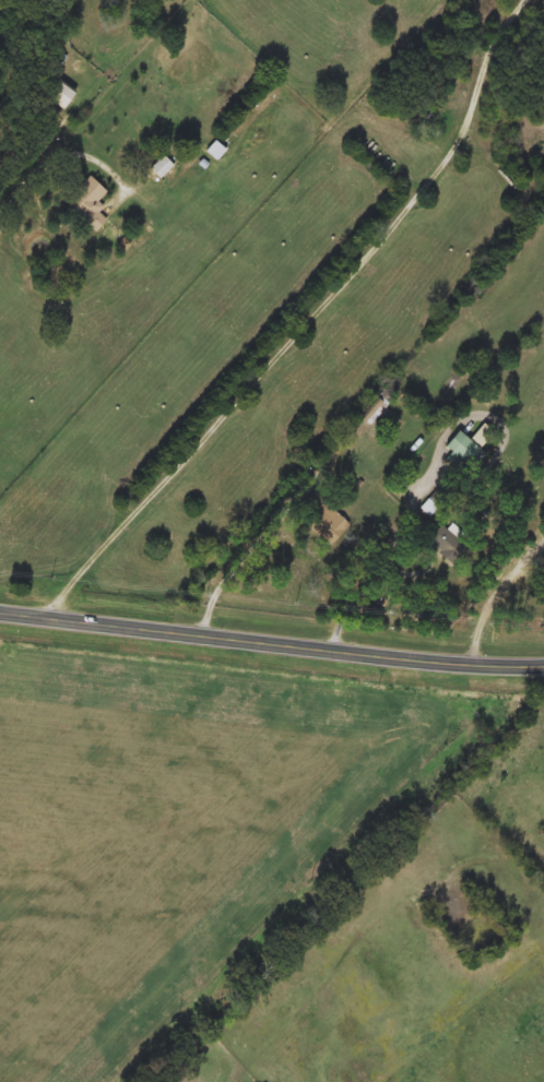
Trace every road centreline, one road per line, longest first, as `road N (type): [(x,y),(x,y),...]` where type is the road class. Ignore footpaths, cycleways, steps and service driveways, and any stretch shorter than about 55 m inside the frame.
road 1 (secondary): [(0,611),(543,665)]
road 2 (residential): [(198,633),(224,578),(327,462)]
road 3 (residential): [(0,205),(60,148),(98,157),(138,190)]
road 4 (residential): [(328,646),(351,601),(425,514)]
road 5 (residential): [(468,662),(487,607),(543,534)]

